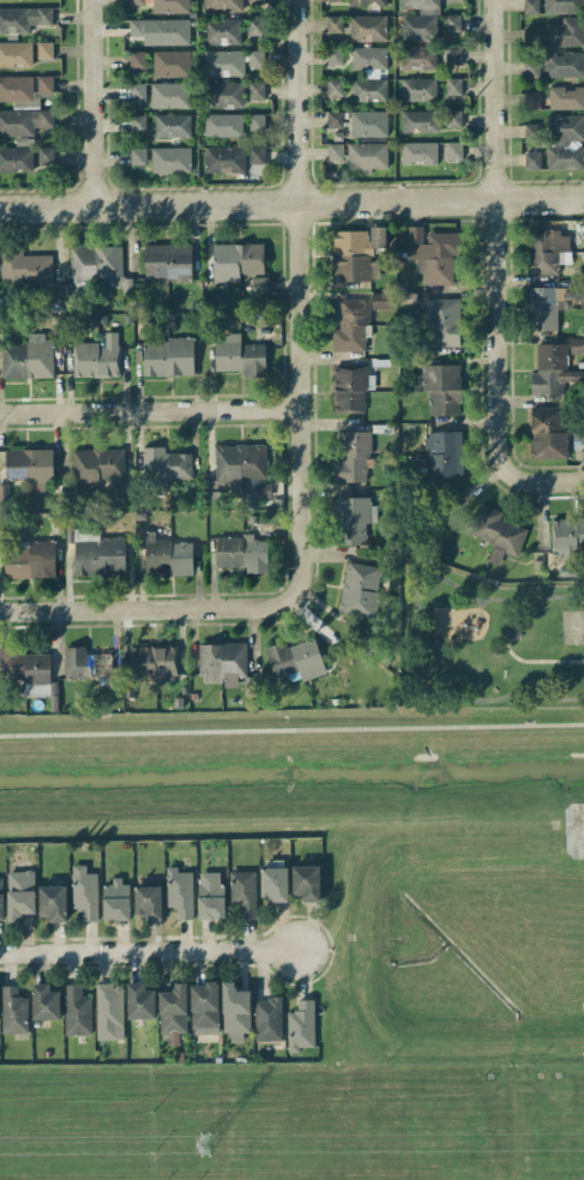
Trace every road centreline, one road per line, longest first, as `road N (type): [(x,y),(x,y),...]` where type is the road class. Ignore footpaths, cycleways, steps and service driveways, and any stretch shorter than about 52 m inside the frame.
road 1 (residential): [(305,203),(302,600)]
road 2 (residential): [(495,323),(496,0)]
road 3 (residential): [(0,208),(305,203)]
road 4 (residential): [(305,407),(0,412)]
road 5 (residential): [(302,600),(0,608)]
road 6 (residential): [(296,950),(0,954)]
road 7 (residential): [(583,196),(305,203)]
road 8 (residential): [(302,0),(305,203)]
road 9 (residential): [(104,206),(98,42)]
road 10 (residential): [(508,472),(496,445),(495,323)]

